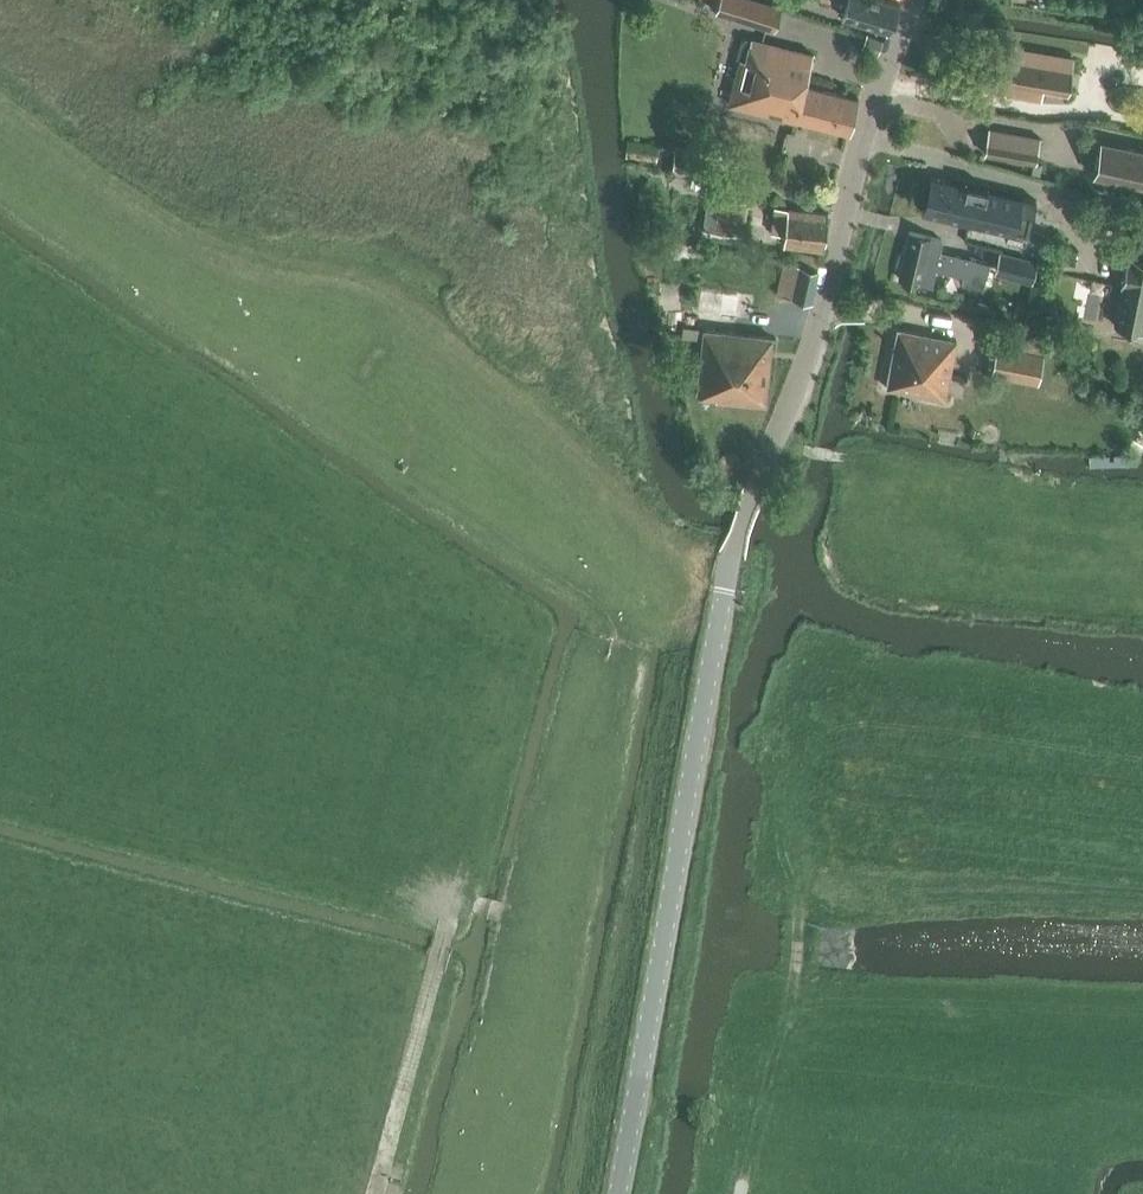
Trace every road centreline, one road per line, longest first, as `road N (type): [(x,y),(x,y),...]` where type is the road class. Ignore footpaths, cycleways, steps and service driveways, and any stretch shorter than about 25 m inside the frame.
road 1 (tertiary): [(619,1193),(731,554),(825,303),(873,110),(915,0)]

